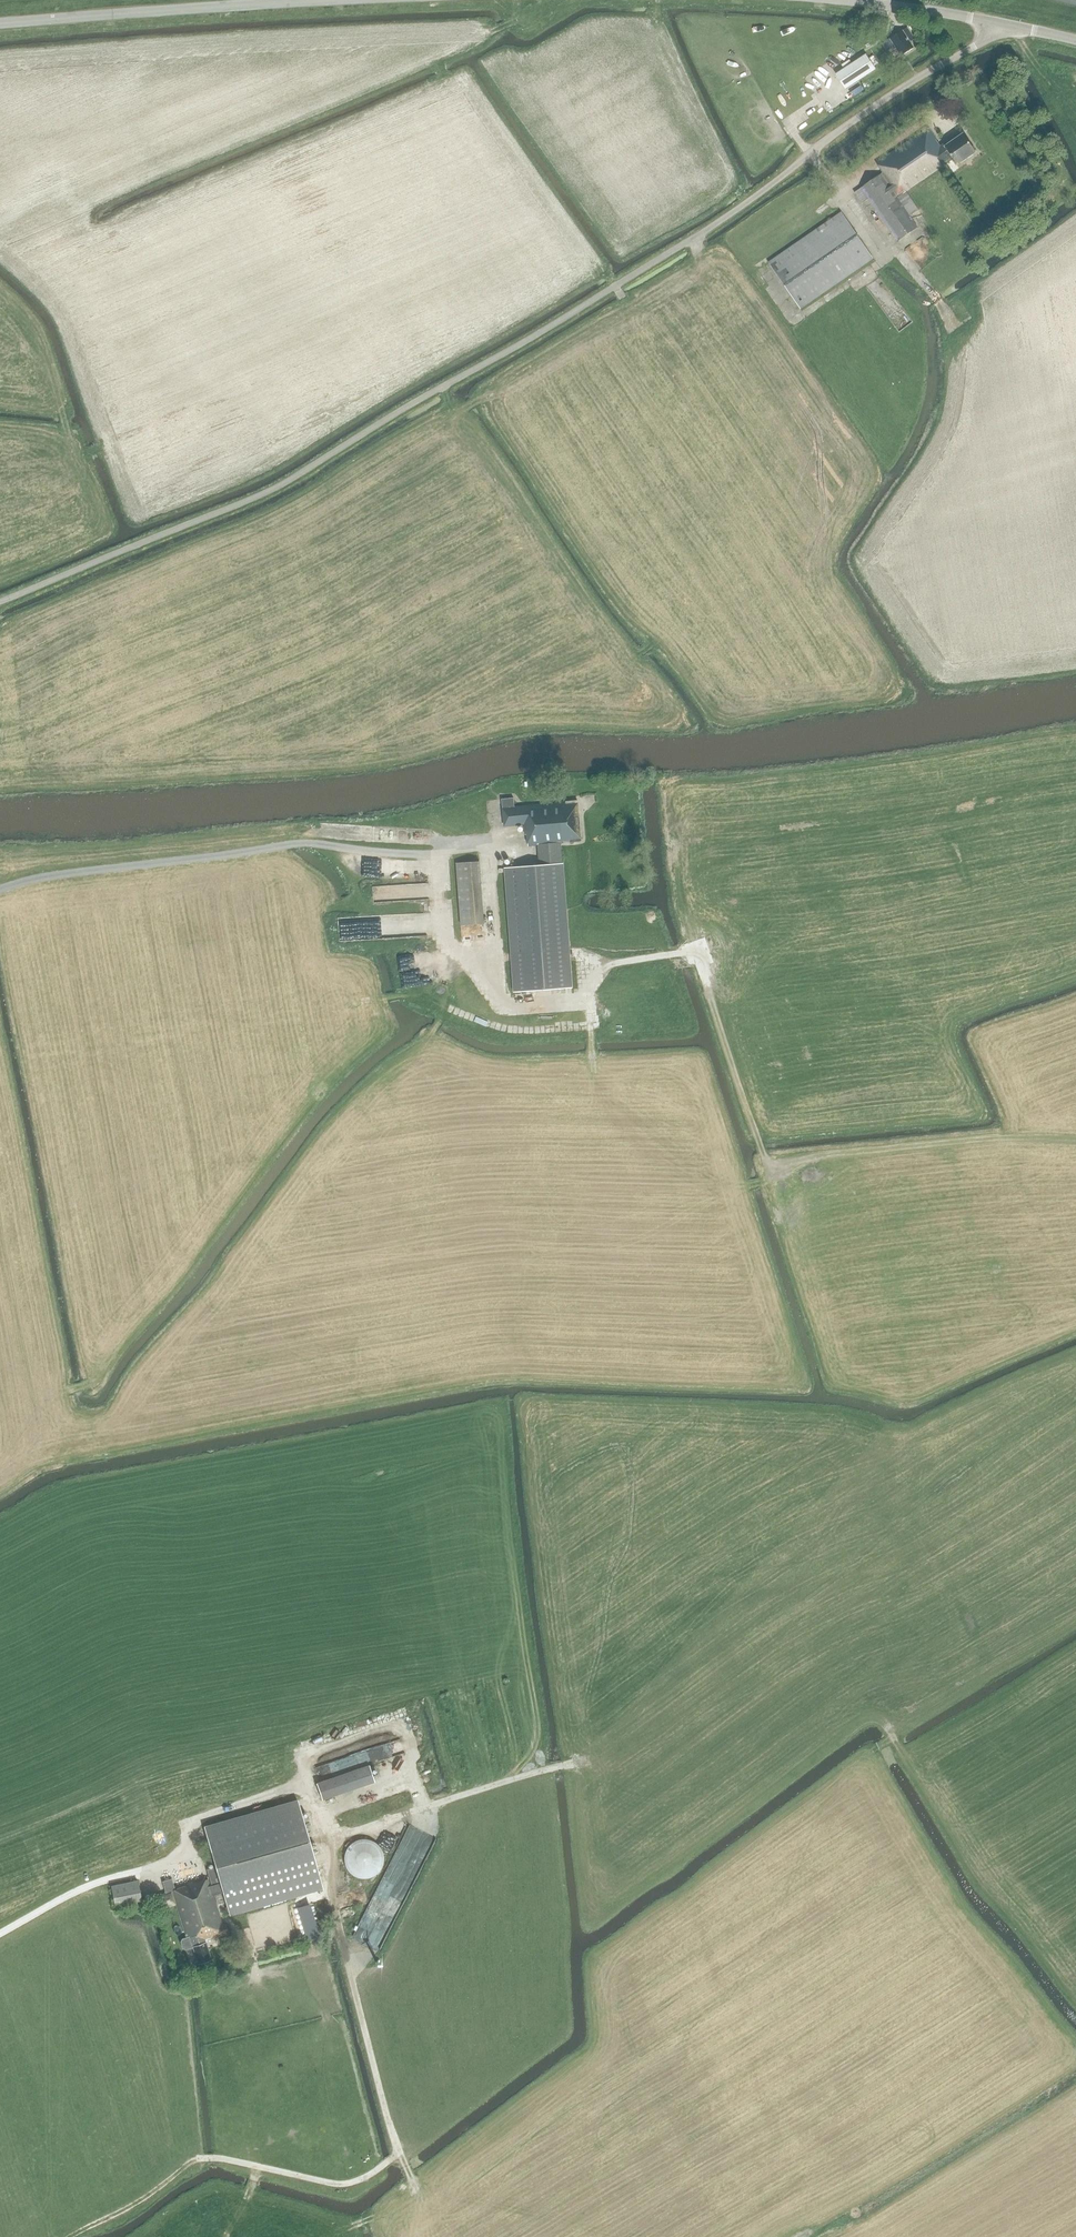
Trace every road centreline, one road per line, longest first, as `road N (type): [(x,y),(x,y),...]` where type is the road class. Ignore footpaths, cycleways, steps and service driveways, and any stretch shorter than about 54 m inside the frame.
road 1 (unclassified): [(0,602),(296,477),(696,237),(998,23)]
road 2 (track): [(415,2182),(387,2117),(330,1885),(330,1839),(302,1760)]
road 3 (unclassified): [(0,23),(335,0)]
road 4 (track): [(435,854),(443,943),(499,1006),(588,999)]
road 5 (track): [(574,1767),(330,1839)]
road 6 (track): [(400,2153),(342,2184),(197,2159)]
road 7 (track): [(592,1053),(586,968),(691,952)]
road 8 (track): [(310,1781),(183,1824),(195,1862)]
road 9 (track): [(487,845),(499,1006)]
road 10 (unclassified): [(848,0),(998,23)]
road 11 (track): [(71,2236),(197,2159)]

